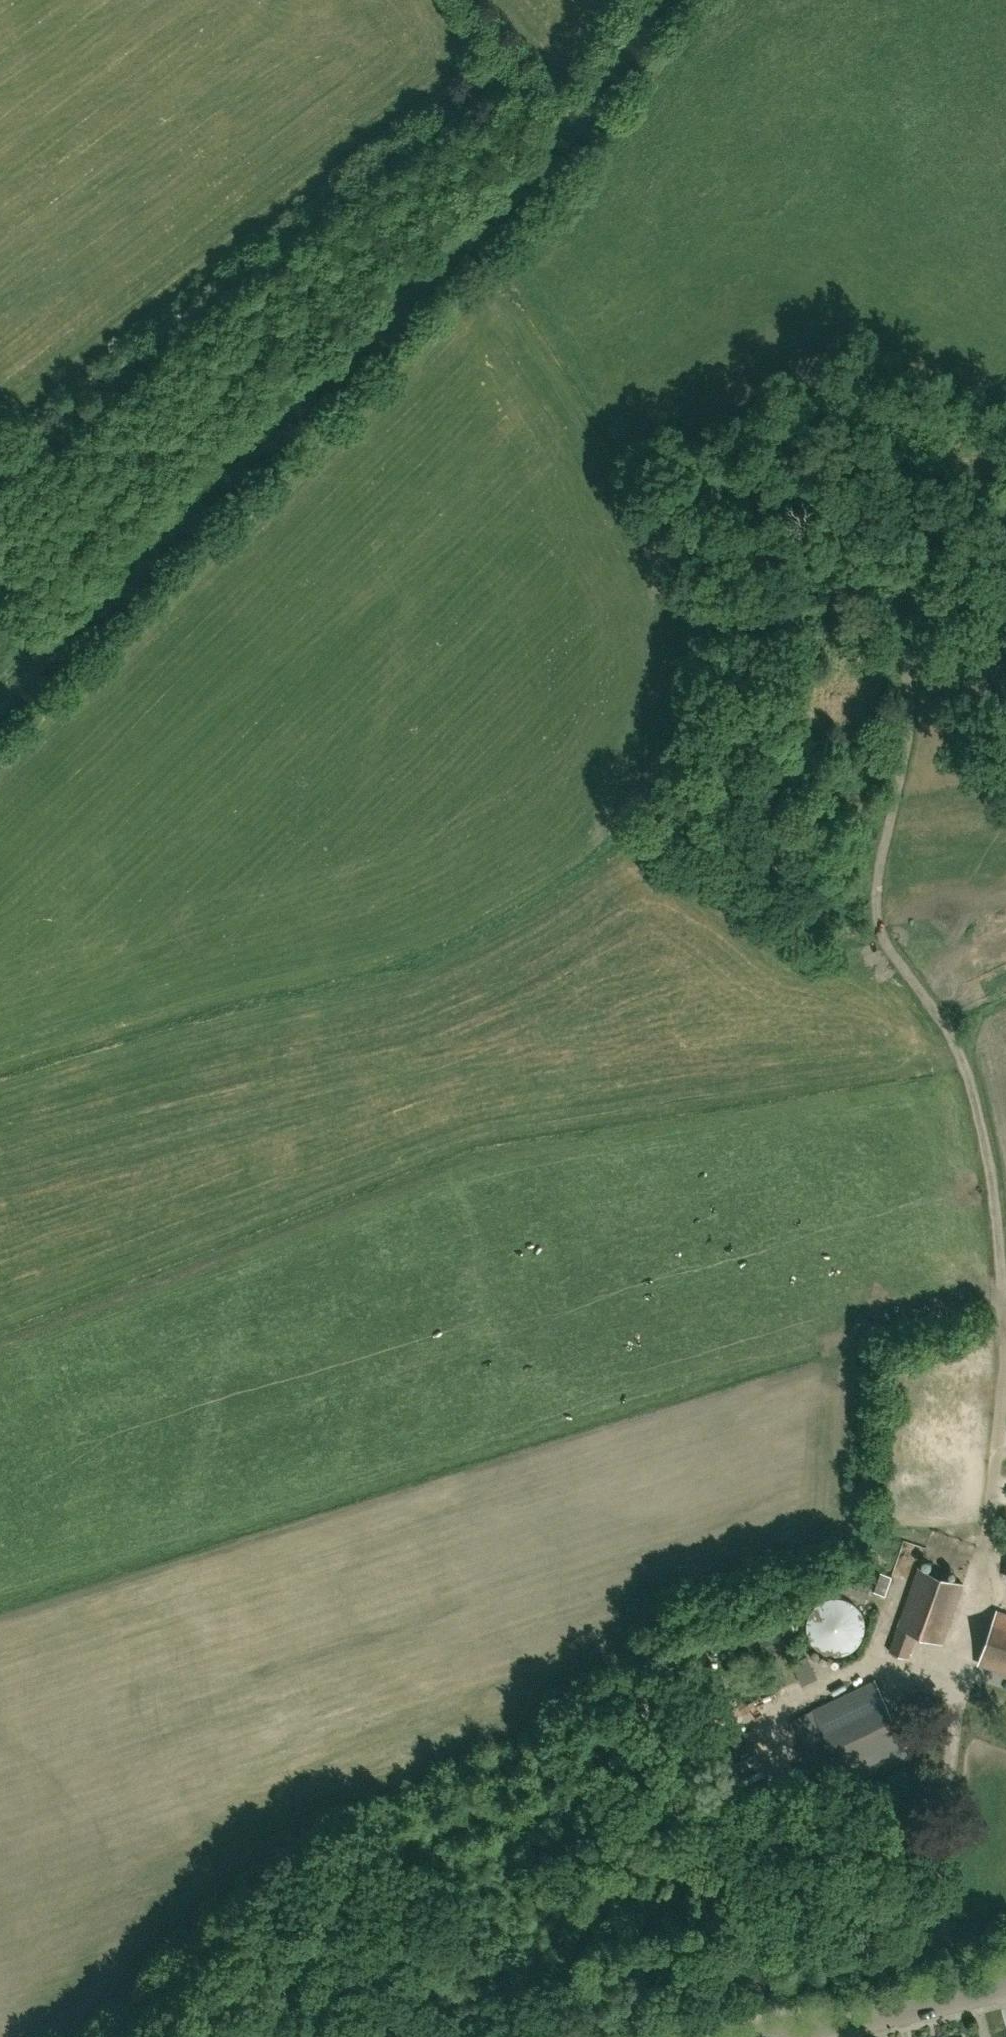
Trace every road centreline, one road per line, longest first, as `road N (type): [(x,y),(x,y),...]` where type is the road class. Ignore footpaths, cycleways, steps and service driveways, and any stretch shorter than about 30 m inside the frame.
road 1 (unclassified): [(943,2002),(934,1886),(978,1598),(998,1363)]
road 2 (residential): [(759,2036),(943,2002)]

